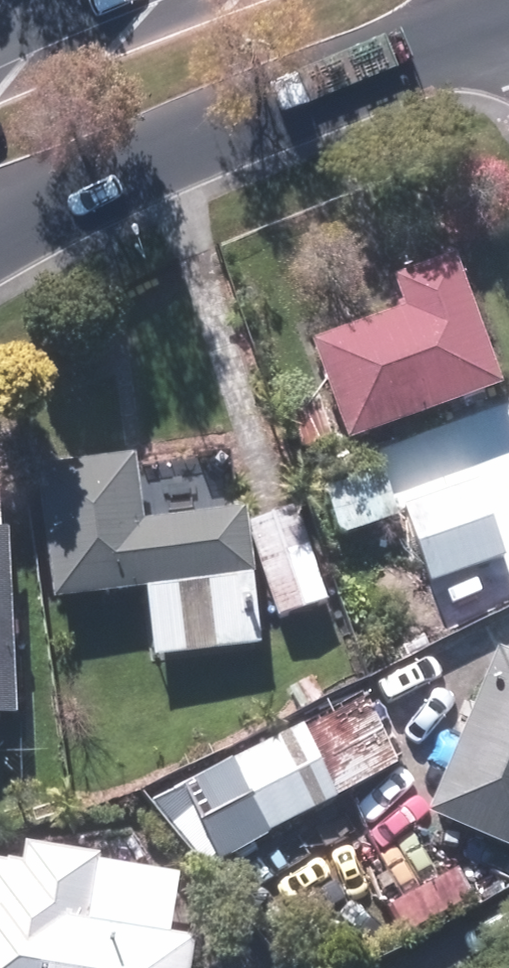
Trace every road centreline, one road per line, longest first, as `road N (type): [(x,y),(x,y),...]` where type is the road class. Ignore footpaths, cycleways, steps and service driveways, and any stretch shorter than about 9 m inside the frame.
road 1 (secondary): [(508,25),(289,106),(0,227)]

